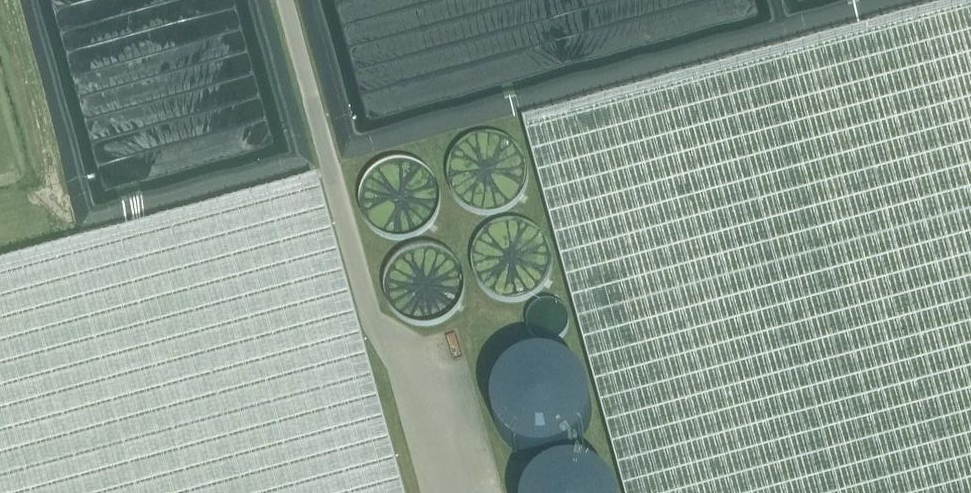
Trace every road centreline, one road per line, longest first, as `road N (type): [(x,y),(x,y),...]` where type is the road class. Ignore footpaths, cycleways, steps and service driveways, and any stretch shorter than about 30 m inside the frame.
road 1 (unclassified): [(284,0),(371,319),(403,352),(442,492)]

